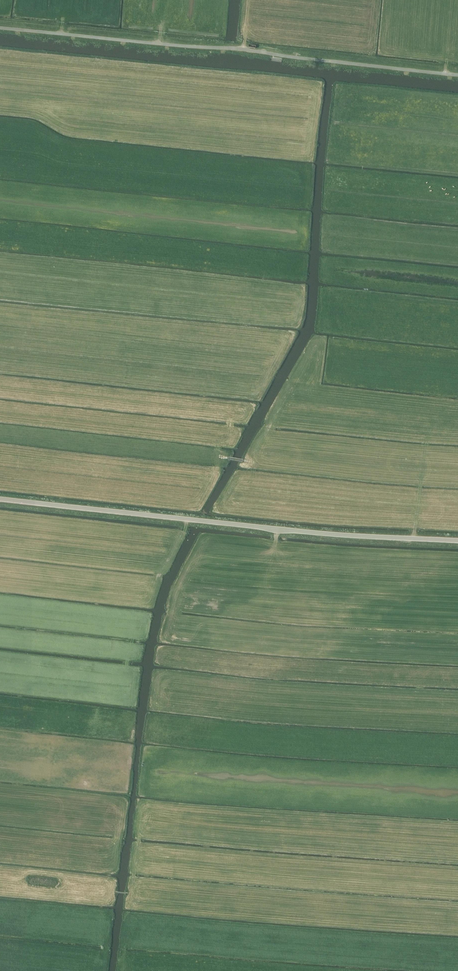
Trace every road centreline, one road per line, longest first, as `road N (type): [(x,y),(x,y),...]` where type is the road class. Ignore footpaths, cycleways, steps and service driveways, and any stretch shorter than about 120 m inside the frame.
road 1 (unclassified): [(457,74),(0,28)]
road 2 (unclassified): [(457,541),(328,536),(0,499)]

